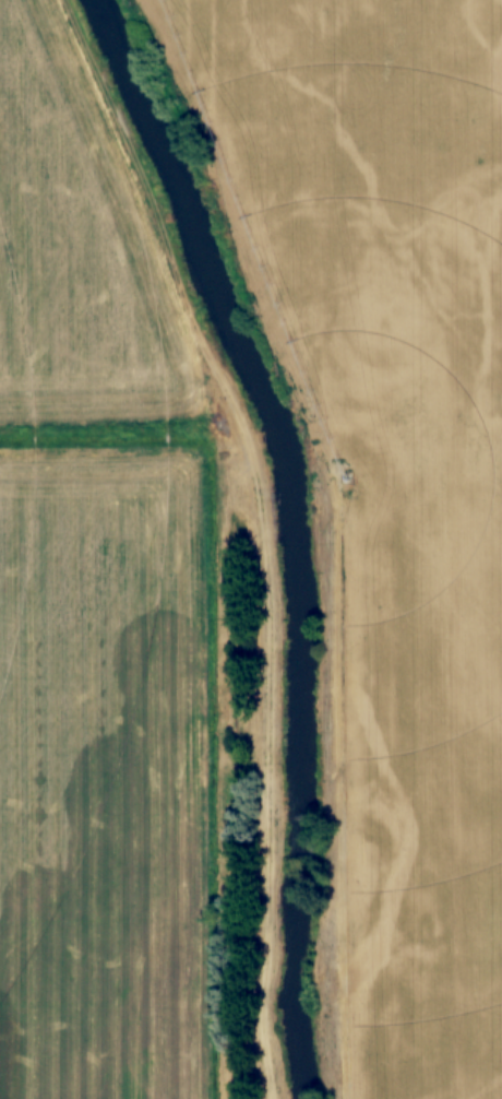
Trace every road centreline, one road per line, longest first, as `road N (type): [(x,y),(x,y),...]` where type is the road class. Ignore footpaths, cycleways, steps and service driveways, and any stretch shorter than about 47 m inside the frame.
road 1 (track): [(64,0),(250,439),(272,670),(263,1020),(273,1098)]

